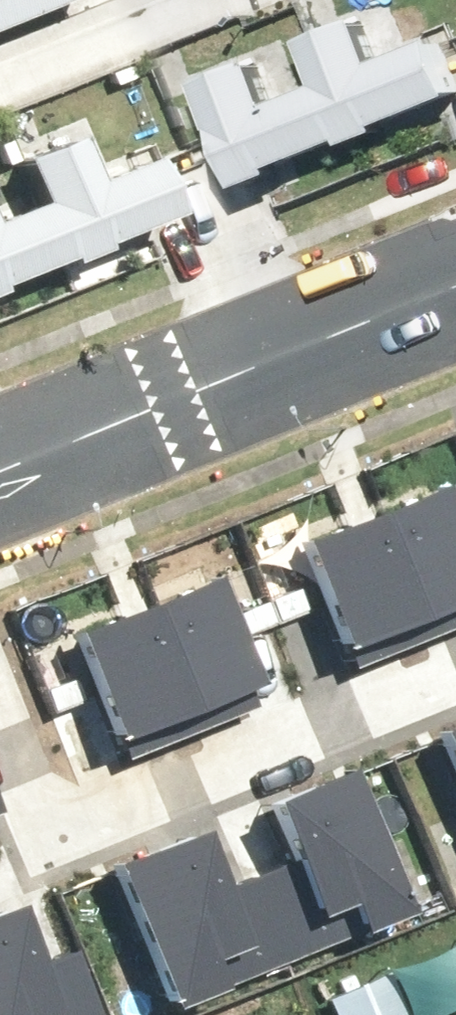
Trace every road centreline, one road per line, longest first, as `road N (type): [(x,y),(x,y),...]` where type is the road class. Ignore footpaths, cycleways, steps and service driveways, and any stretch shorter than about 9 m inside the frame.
road 1 (residential): [(0,703),(34,789),(71,820),(455,669)]
road 2 (tertiary): [(0,465),(455,276)]
road 3 (residential): [(213,0),(0,87)]

